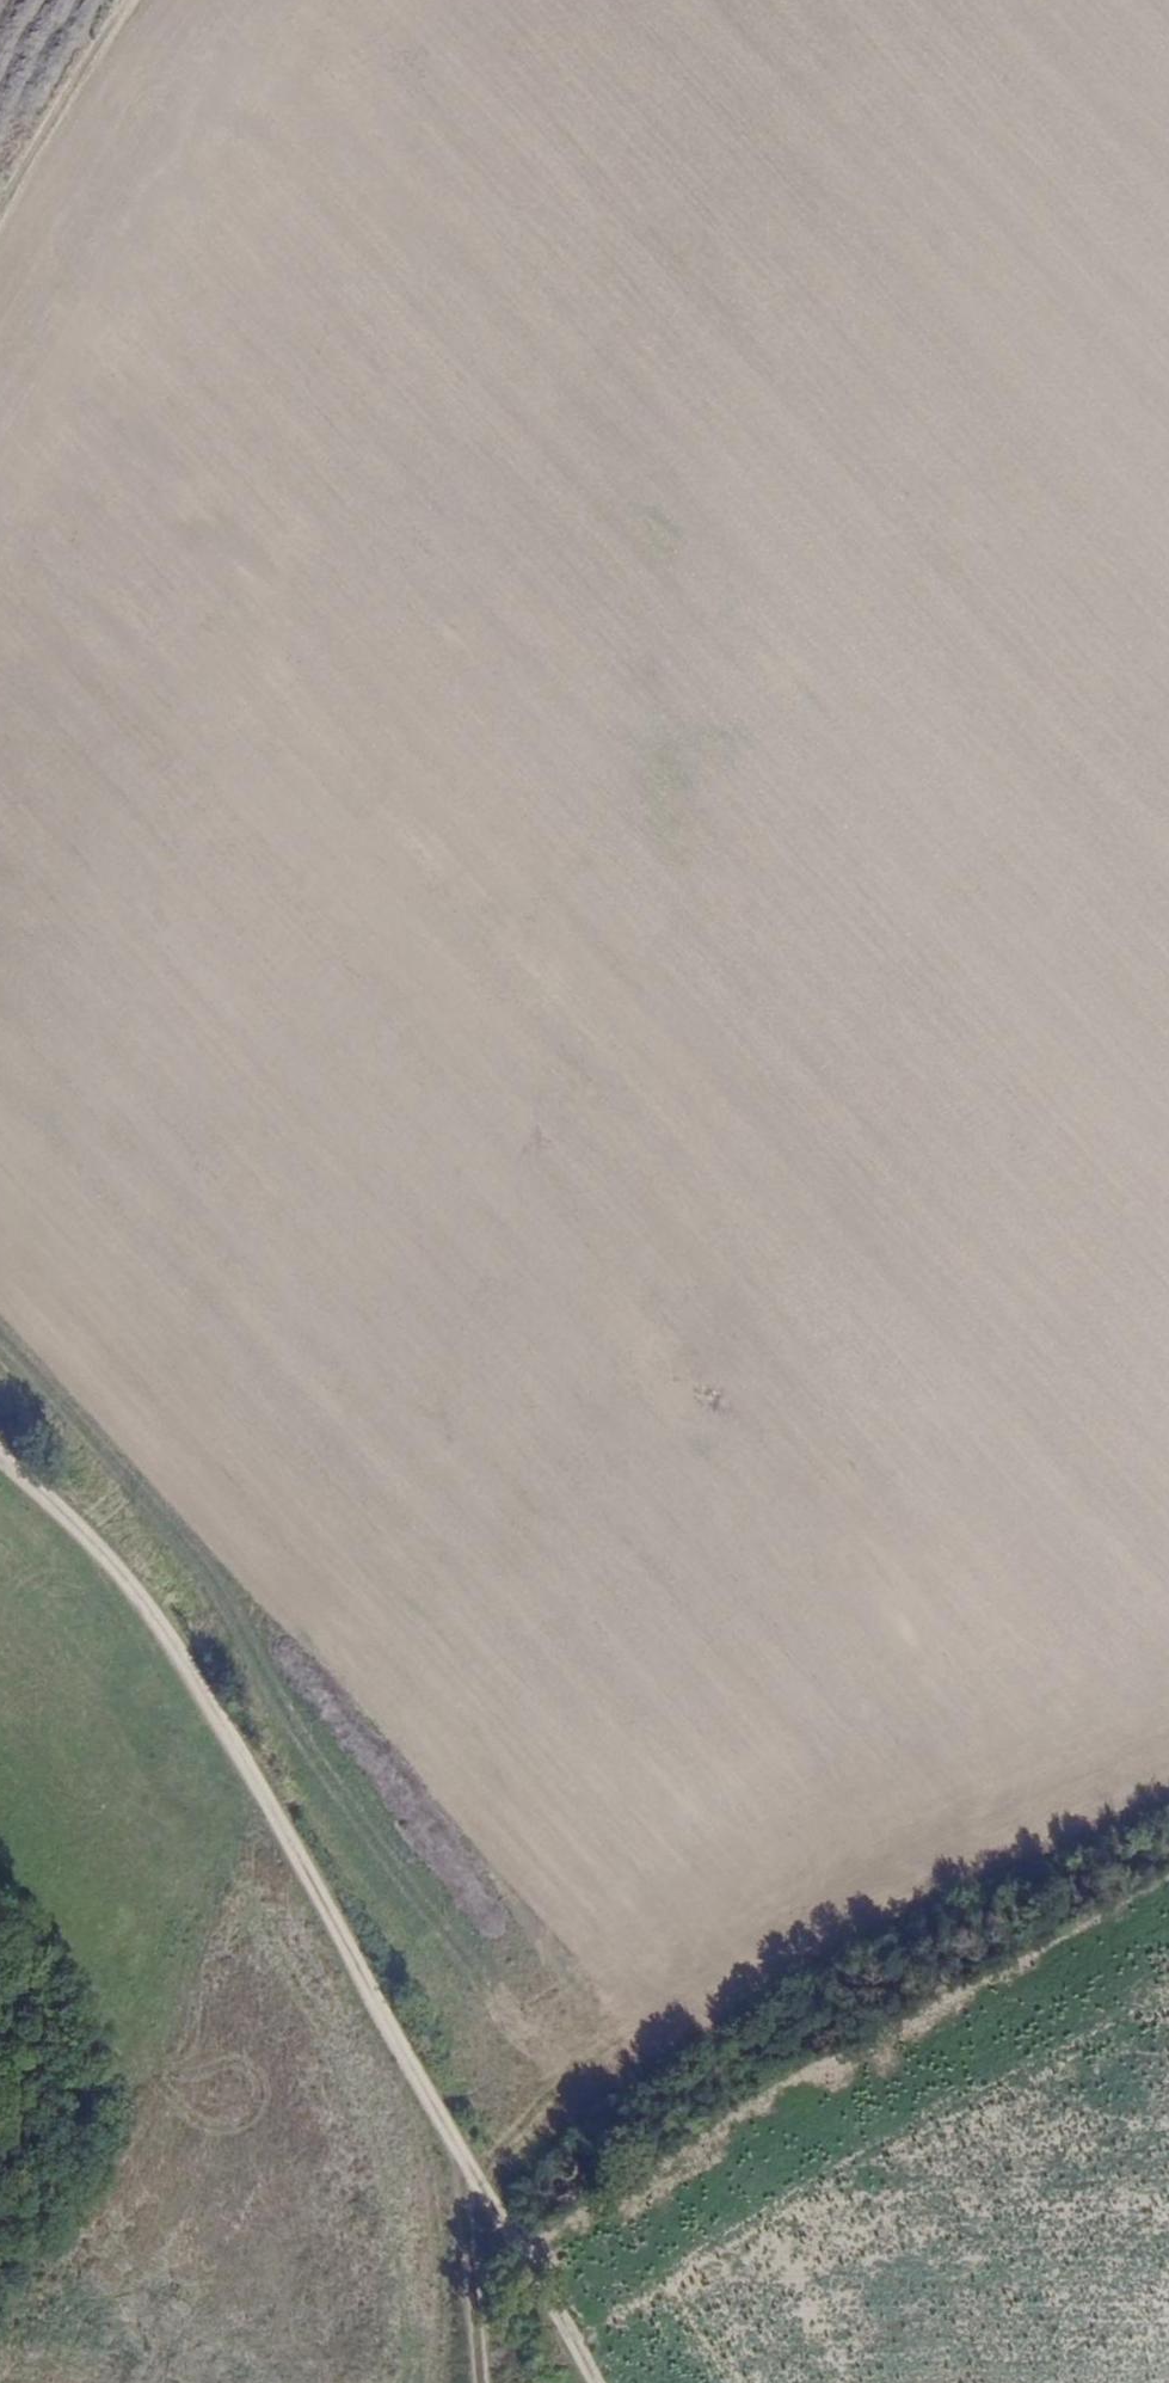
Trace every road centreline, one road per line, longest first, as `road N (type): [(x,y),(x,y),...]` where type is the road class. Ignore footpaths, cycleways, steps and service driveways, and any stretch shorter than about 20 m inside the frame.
road 1 (track): [(0,1456),(125,1574),(202,1682),(532,2256),(596,2382)]
road 2 (track): [(143,0),(0,231)]
road 3 (track): [(489,2382),(469,2157)]

